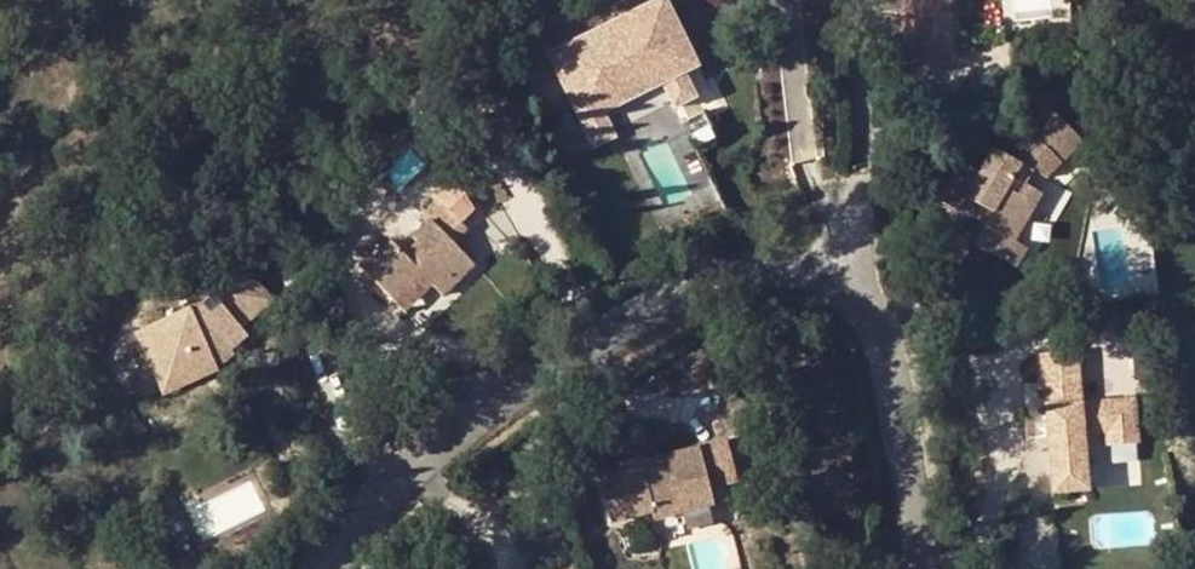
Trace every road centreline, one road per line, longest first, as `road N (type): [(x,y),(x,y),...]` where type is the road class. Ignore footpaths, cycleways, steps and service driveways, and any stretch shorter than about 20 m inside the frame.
road 1 (residential): [(340,568),(392,503),(507,402),(724,281),(795,266),(848,286),(898,351),(923,568)]

